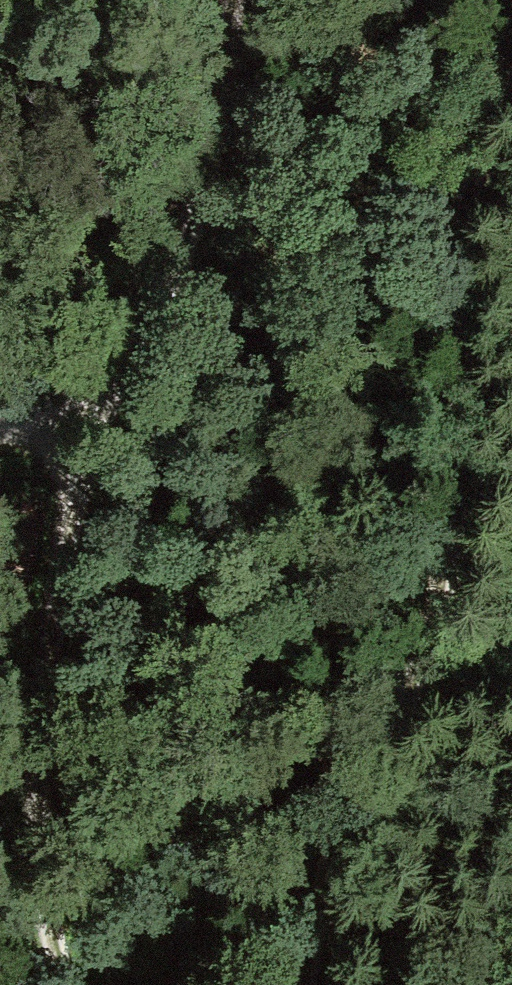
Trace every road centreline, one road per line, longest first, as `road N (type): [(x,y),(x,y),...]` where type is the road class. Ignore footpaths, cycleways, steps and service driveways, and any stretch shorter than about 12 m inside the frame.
road 1 (track): [(312,984),(325,903),(355,809),(426,649),(477,306),(480,164),(511,92)]
road 2 (track): [(67,984),(45,922),(32,762),(82,431)]
road 3 (track): [(0,432),(82,431),(157,315),(204,189),(230,0)]

